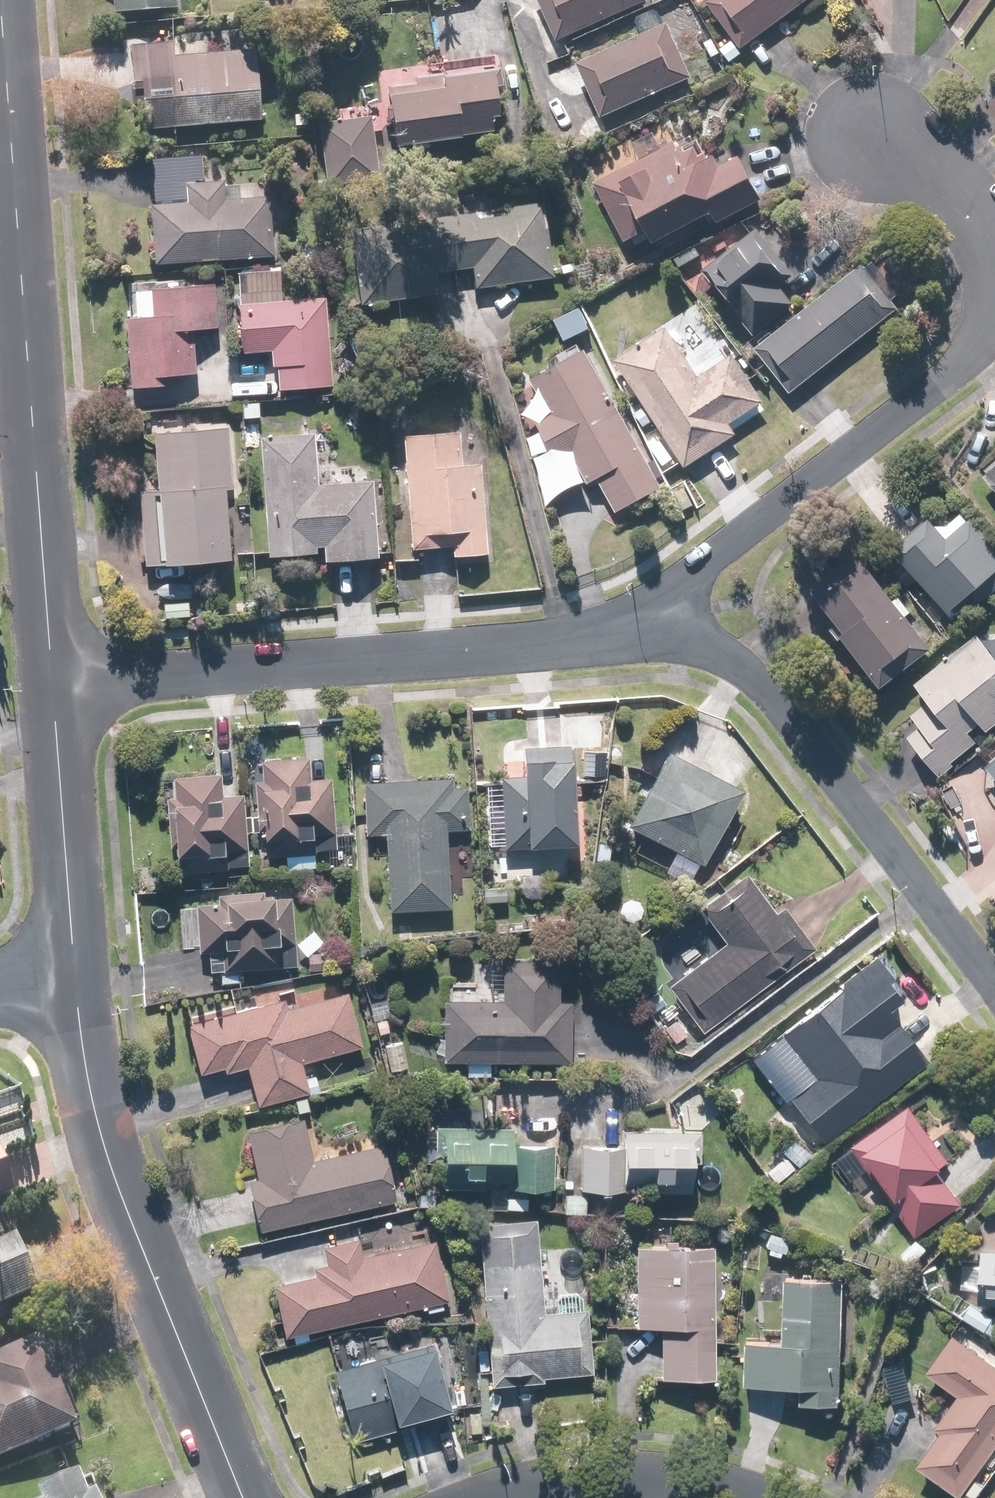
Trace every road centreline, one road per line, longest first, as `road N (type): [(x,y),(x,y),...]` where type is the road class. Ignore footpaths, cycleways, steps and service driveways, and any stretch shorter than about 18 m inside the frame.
road 1 (residential): [(0,39),(47,684)]
road 2 (residential): [(47,684),(553,644),(627,629)]
road 3 (residential): [(75,986),(98,1123),(249,1497)]
road 4 (residential): [(627,629),(702,645),(753,674),(994,986)]
road 5 (residential): [(627,629),(946,374),(985,334),(994,304)]
road 6 (residential): [(47,684),(75,986)]
road 7 (residential): [(480,1497),(570,1474),(665,1476),(745,1497)]
road 8 (residential): [(994,266),(992,244),(963,197),(865,131)]

